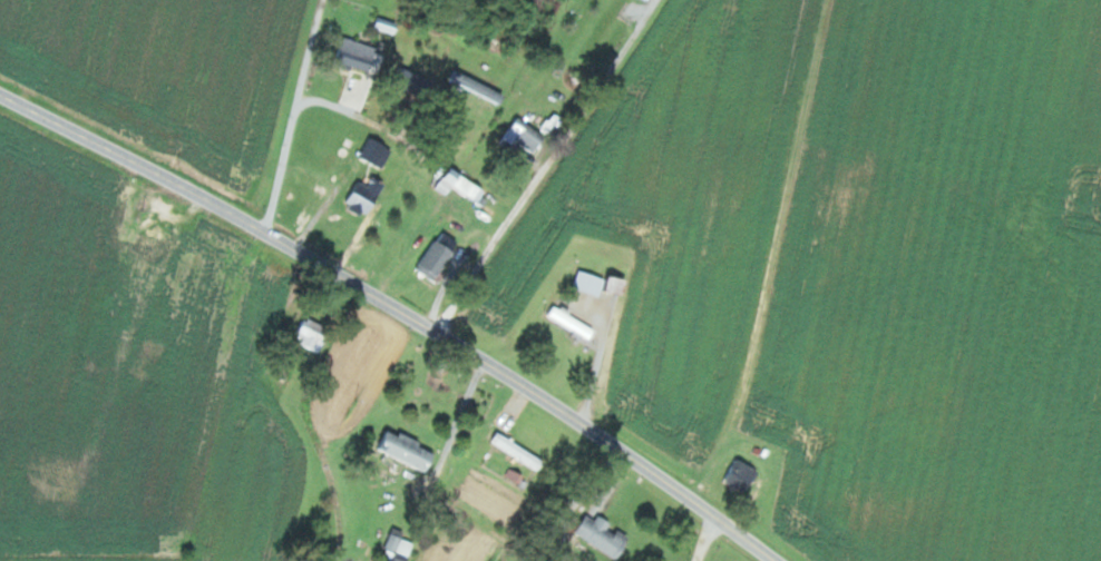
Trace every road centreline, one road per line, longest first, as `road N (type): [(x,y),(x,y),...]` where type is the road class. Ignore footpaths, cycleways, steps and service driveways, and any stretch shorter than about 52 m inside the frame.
road 1 (residential): [(775,560),(440,332),(267,230),(0,94)]
road 2 (residential): [(653,0),(440,332)]
road 3 (residential): [(267,230),(326,0)]

